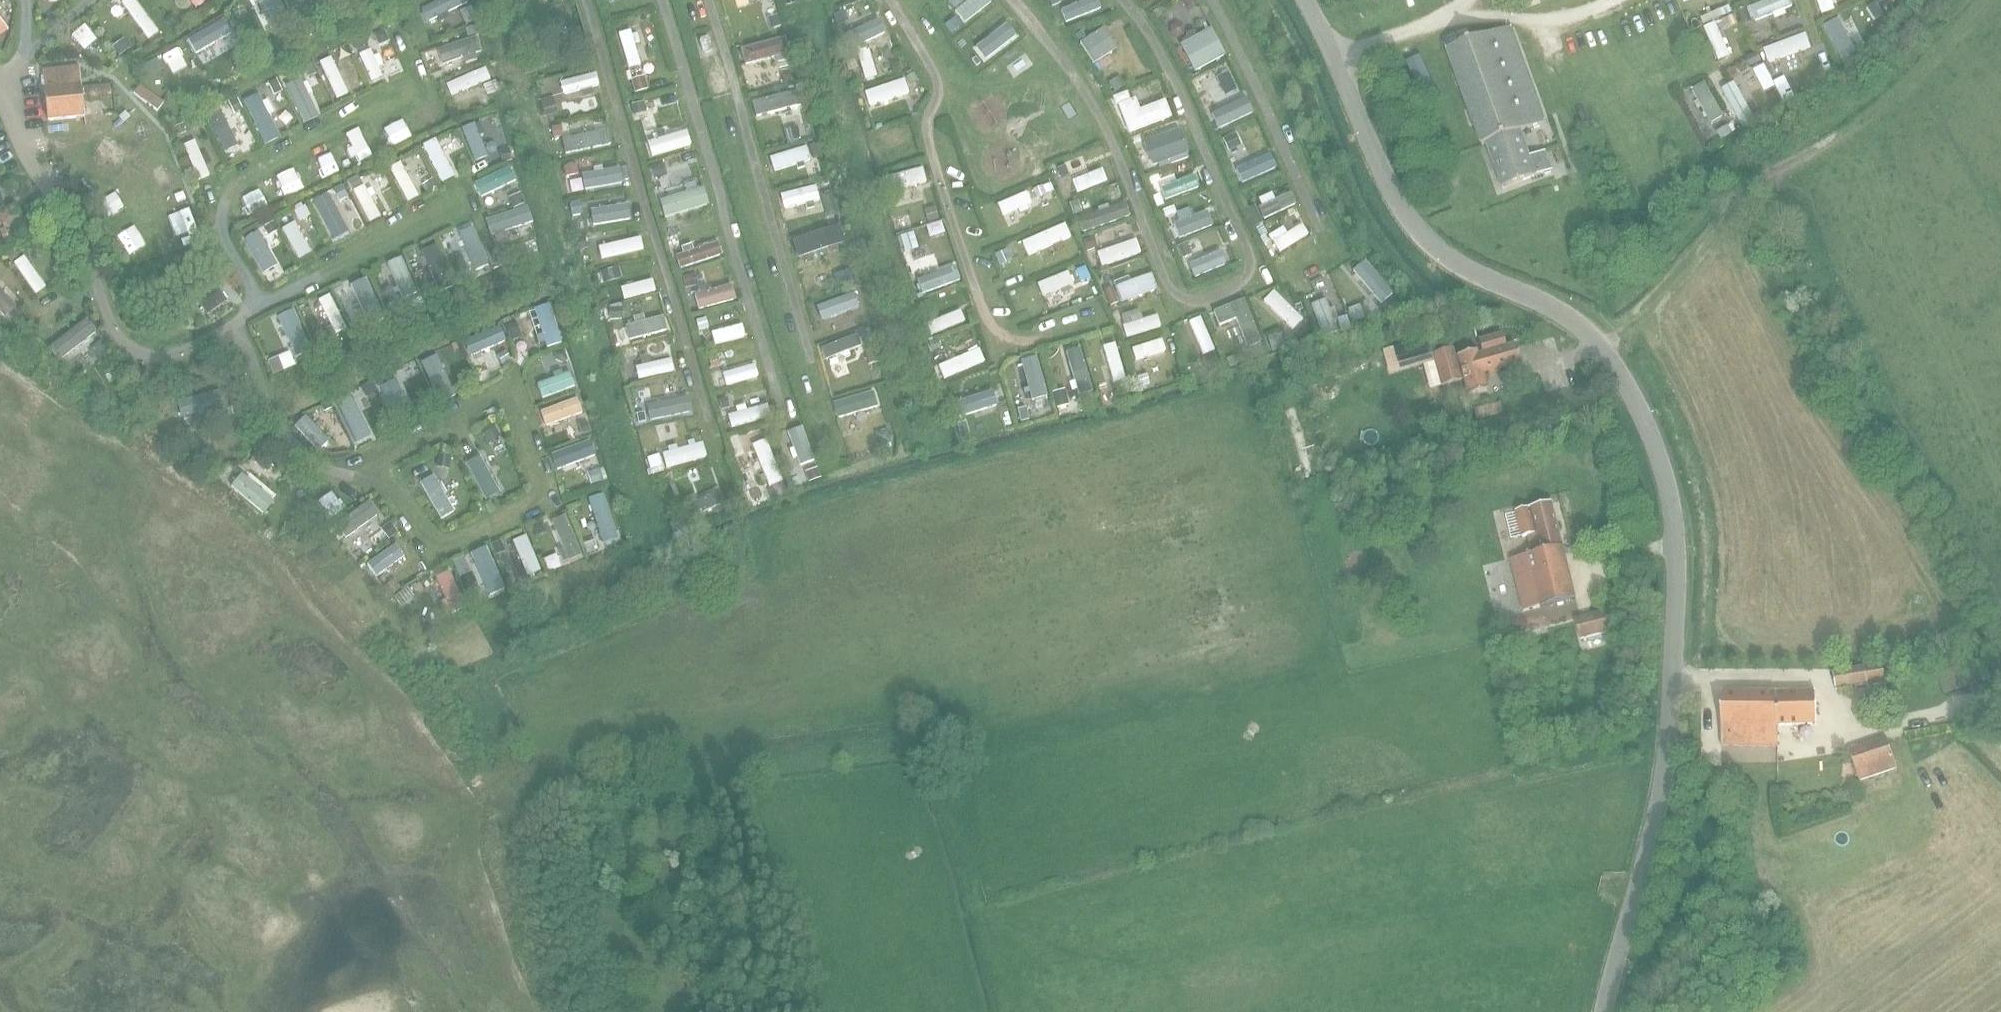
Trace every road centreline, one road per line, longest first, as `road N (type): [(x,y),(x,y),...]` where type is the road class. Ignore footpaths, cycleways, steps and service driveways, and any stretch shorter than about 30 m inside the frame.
road 1 (unclassified): [(1603,1011),(1659,802),(1672,692),(1676,516),(1651,422),(1604,340),(1457,265),(1416,230),(1370,149),(1304,0)]
road 2 (track): [(1983,0),(1945,48),(1784,180),(1608,347)]

